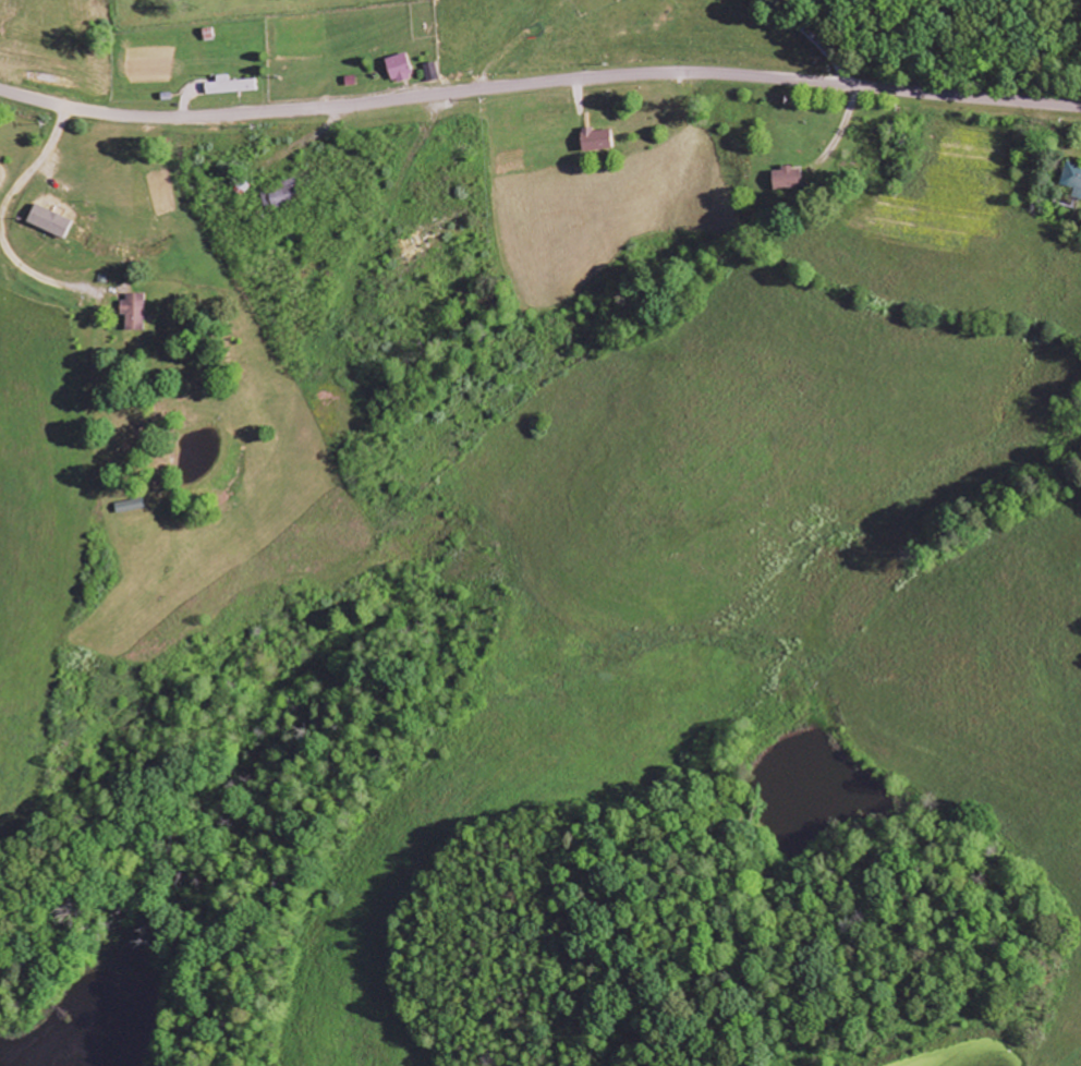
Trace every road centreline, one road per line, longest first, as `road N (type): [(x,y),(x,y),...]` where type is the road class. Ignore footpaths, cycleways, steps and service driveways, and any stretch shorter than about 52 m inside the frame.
road 1 (residential): [(0,87),(74,106),(185,116),(654,73),(1080,105)]

